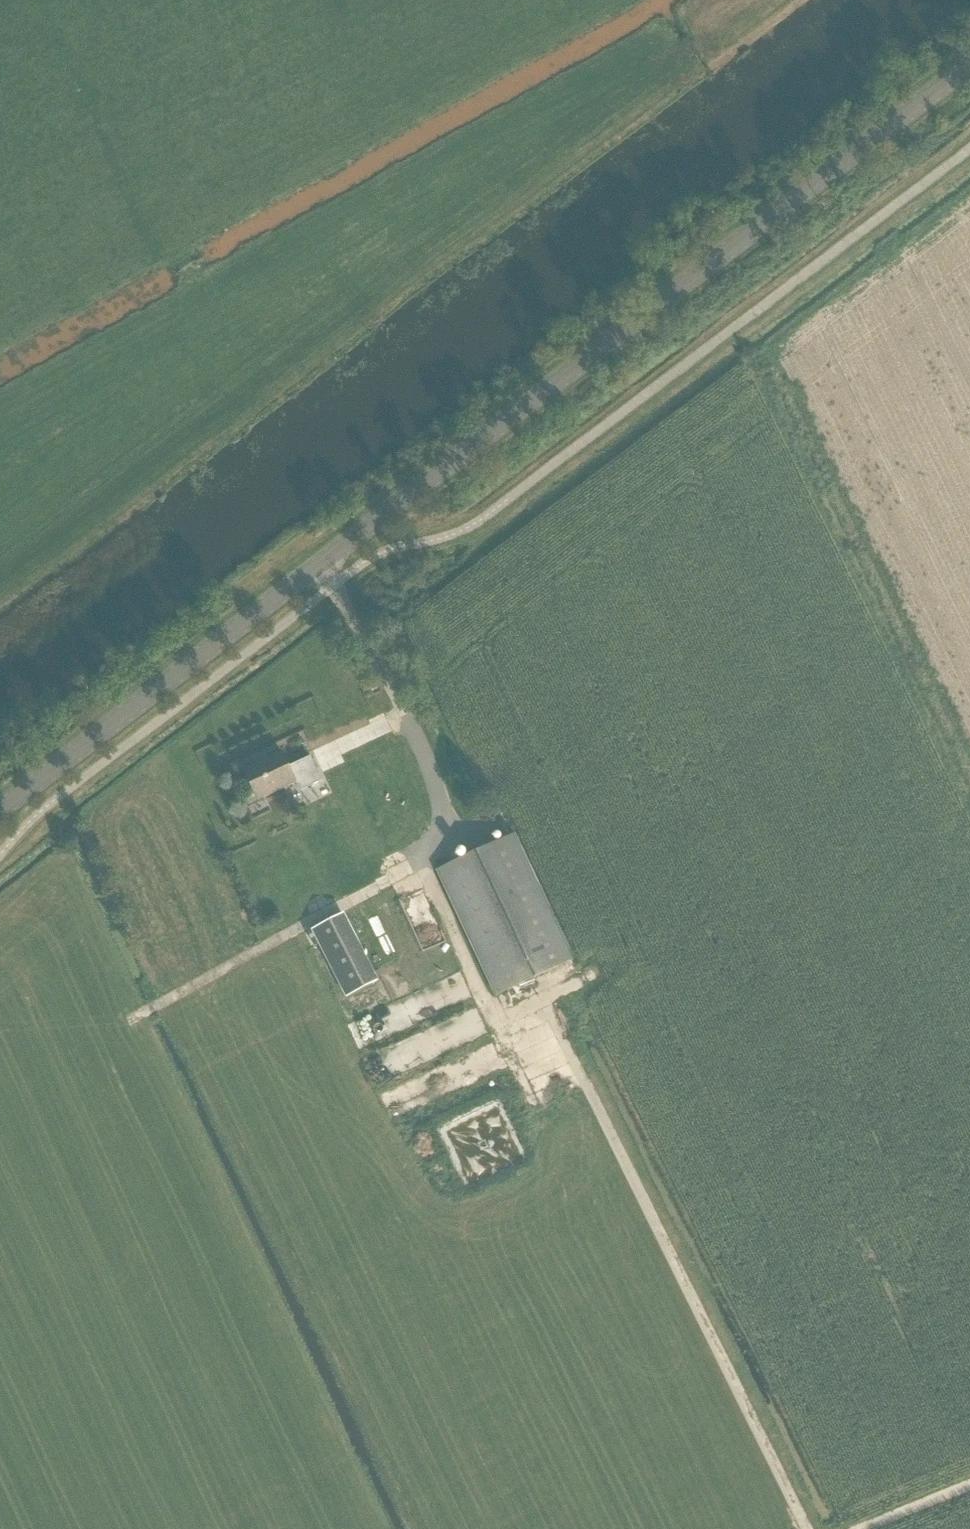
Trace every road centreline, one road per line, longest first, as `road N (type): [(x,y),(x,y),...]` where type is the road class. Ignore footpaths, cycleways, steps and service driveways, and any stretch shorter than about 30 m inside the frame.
road 1 (tertiary): [(0,814),(969,76)]
road 2 (track): [(421,863),(492,1015),(538,993),(812,1528)]
road 3 (track): [(421,863),(129,1022)]

